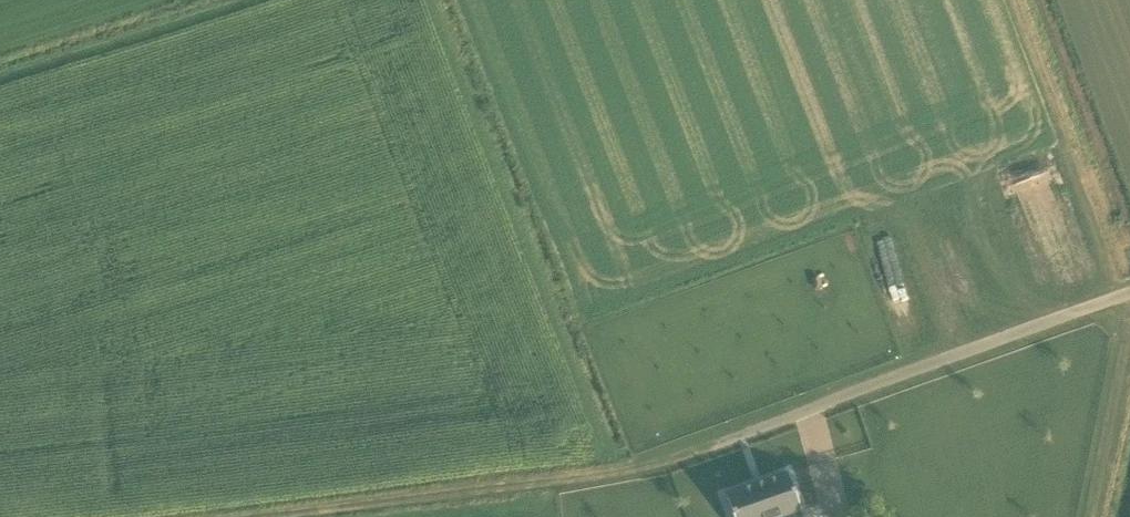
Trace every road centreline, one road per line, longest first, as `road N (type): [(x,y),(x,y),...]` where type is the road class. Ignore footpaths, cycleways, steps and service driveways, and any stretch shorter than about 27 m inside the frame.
road 1 (unclassified): [(675,457),(1129,298)]
road 2 (track): [(675,457),(218,516)]

